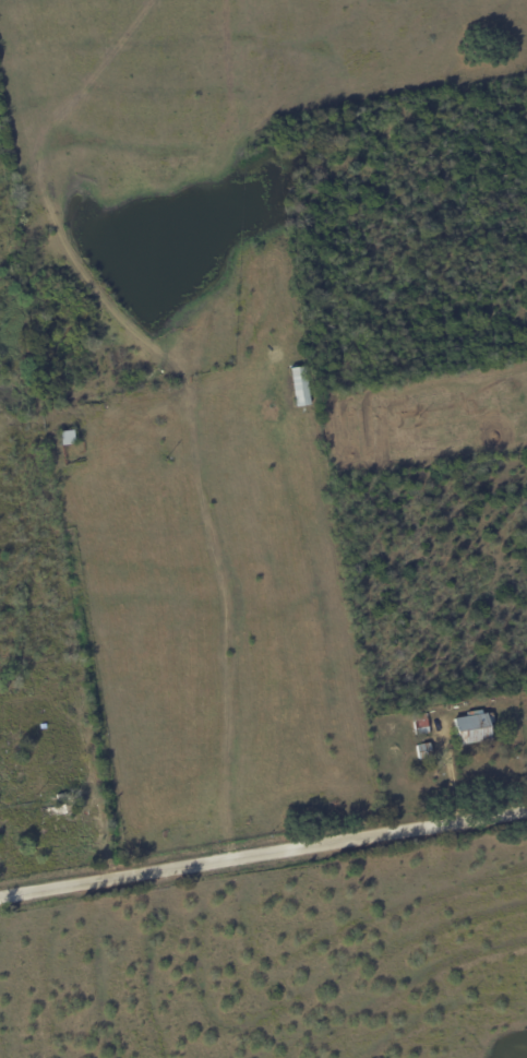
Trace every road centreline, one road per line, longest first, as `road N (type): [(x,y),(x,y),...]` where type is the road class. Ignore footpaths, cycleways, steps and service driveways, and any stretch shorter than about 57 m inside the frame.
road 1 (residential): [(526,813),(0,898)]

